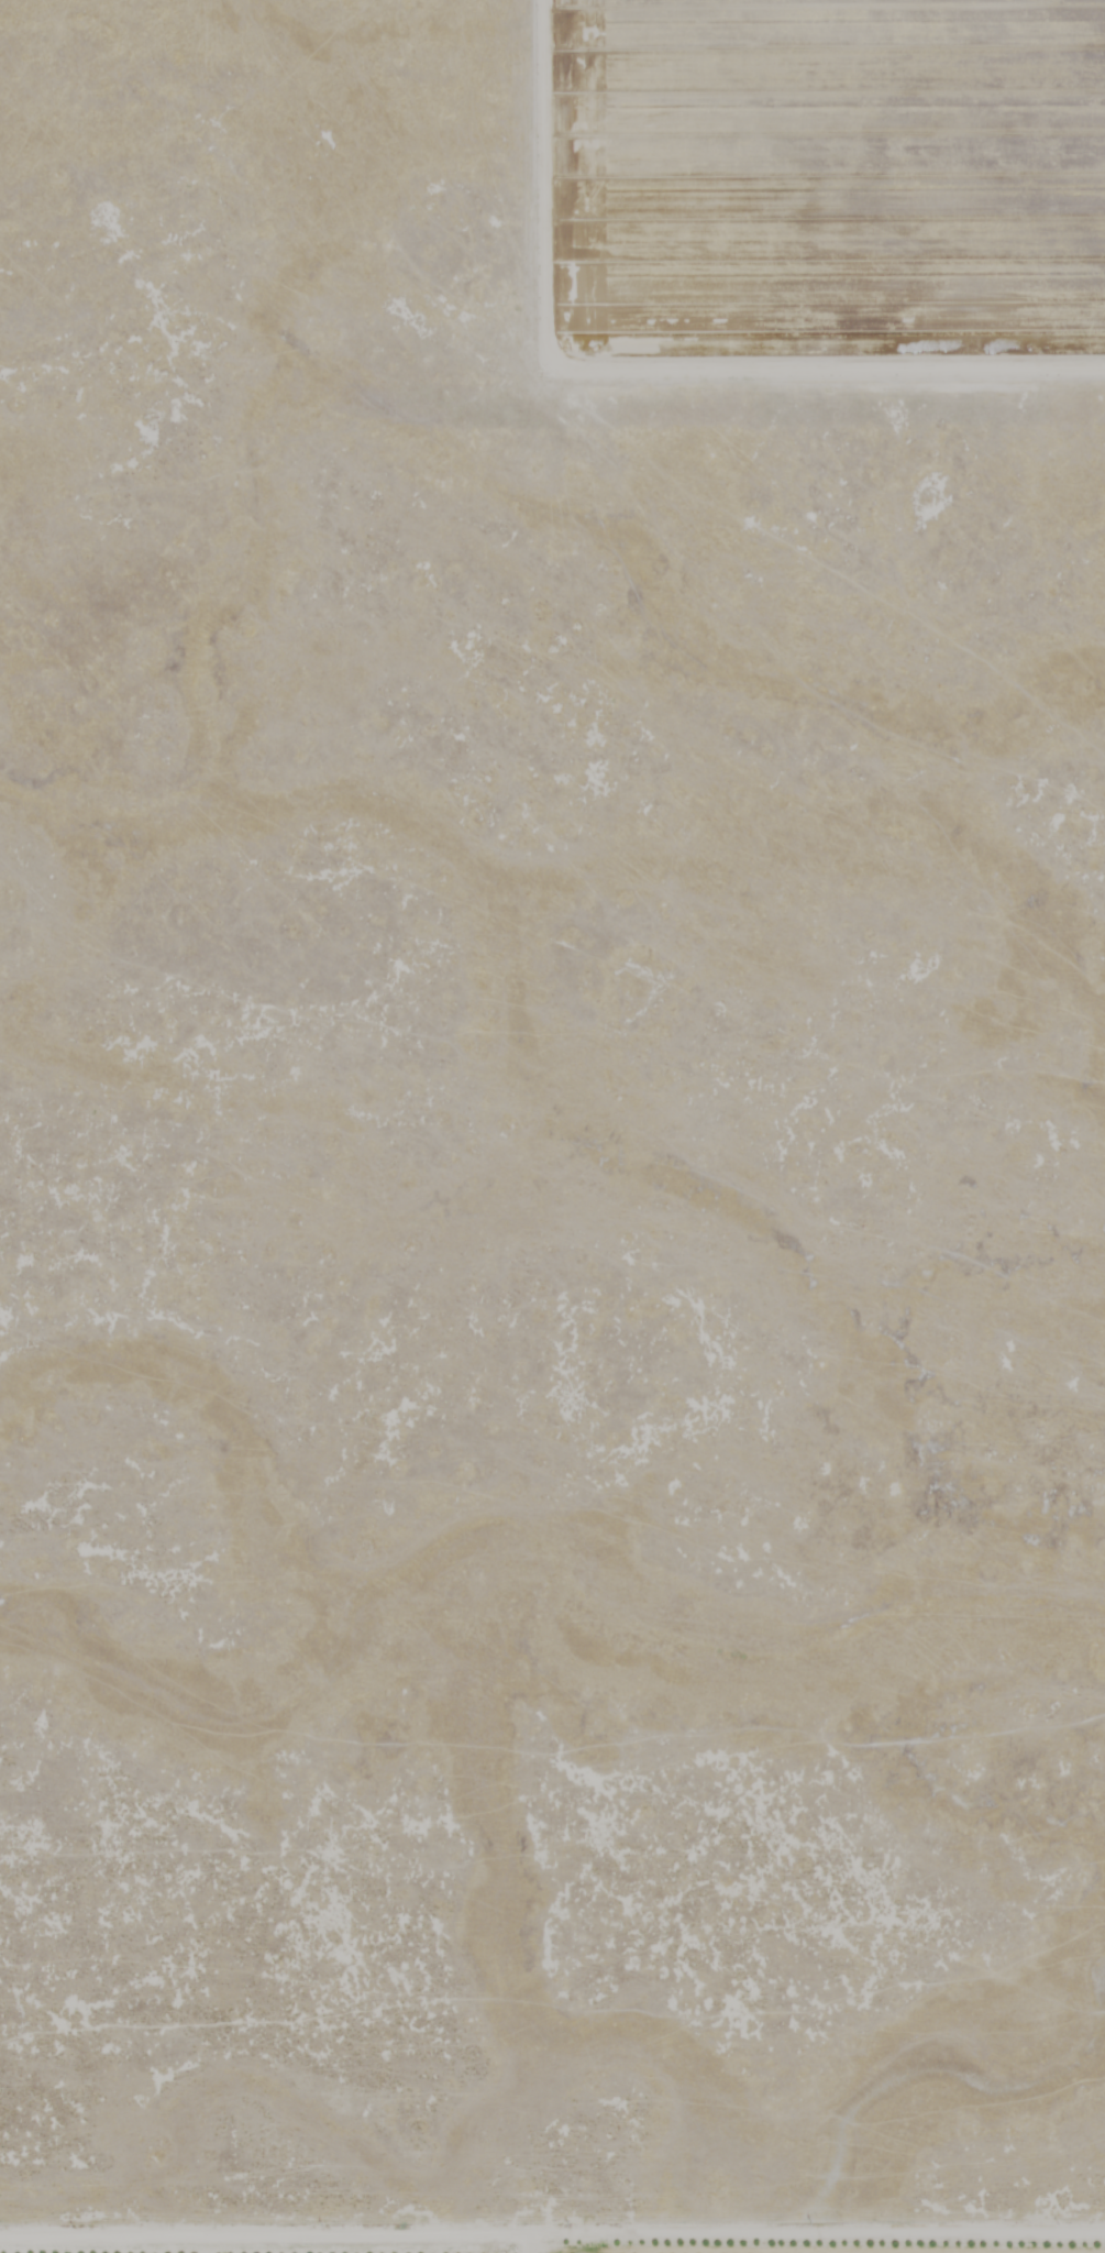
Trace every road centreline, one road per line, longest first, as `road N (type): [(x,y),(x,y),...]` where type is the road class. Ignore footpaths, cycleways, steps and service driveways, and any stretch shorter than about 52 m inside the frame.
road 1 (residential): [(556,0),(556,68),(1104,538)]

